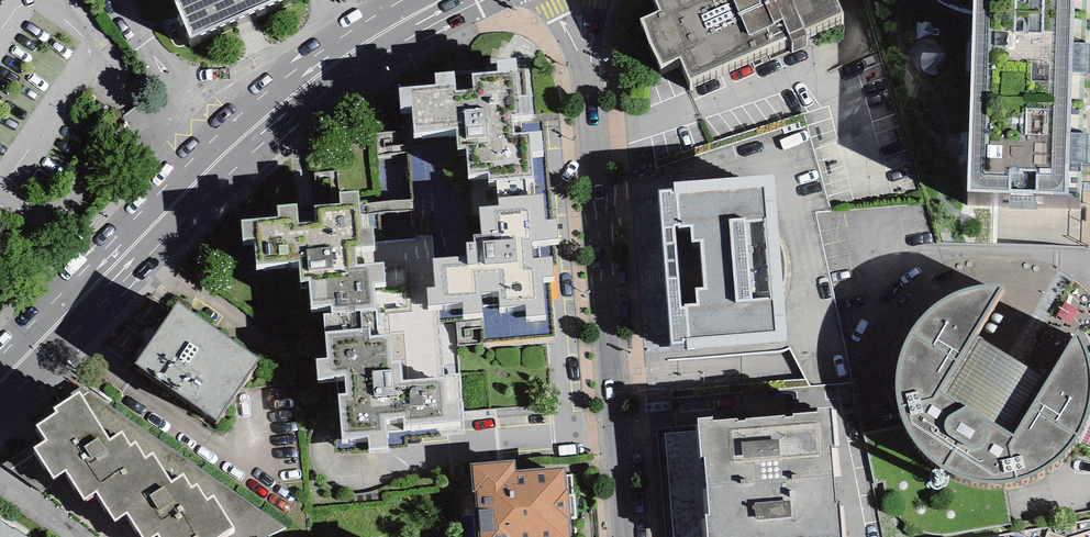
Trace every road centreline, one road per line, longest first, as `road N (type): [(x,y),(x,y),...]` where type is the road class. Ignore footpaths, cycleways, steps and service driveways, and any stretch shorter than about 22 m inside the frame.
road 1 (residential): [(619,536),(585,66),(573,0)]
road 2 (primary): [(0,409),(183,220),(191,182)]
road 3 (primary): [(226,149),(309,79),(445,0)]
road 4 (primary): [(191,182),(153,203),(0,356)]
road 5 (residential): [(115,0),(226,149)]

